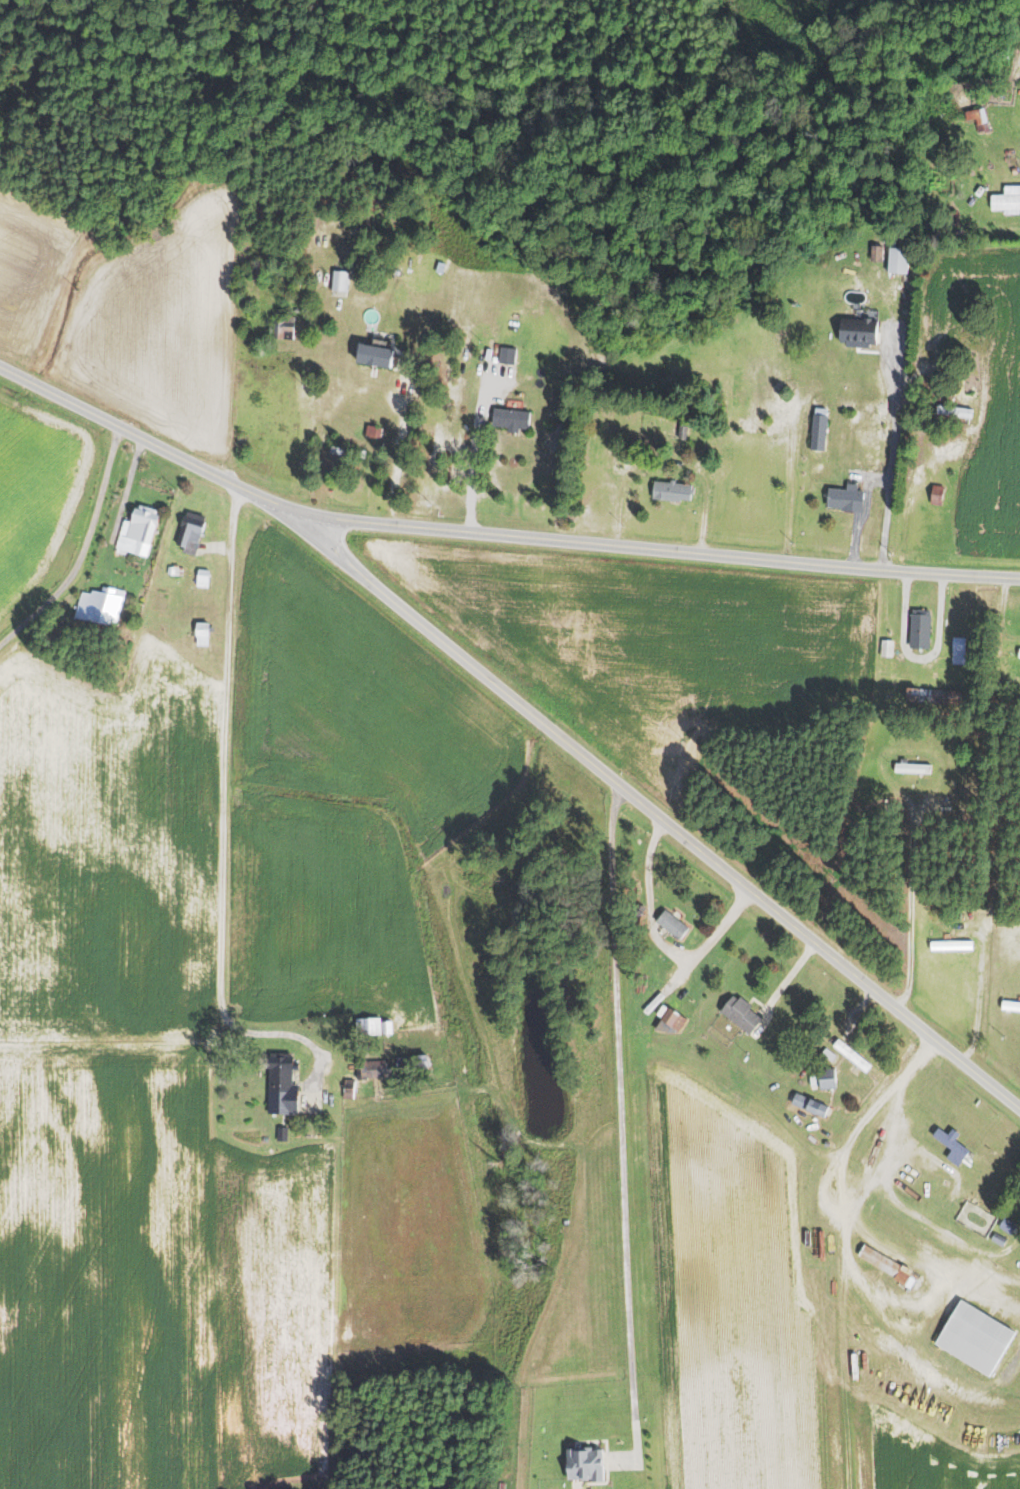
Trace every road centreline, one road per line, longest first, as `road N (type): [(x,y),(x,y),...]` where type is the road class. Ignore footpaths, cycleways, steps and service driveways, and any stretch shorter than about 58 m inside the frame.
road 1 (residential): [(1019,577),(851,568),(306,514),(0,370)]
road 2 (residential): [(1019,1111),(282,509)]
road 3 (track): [(225,1017),(211,1040),(0,1041)]
road 4 (track): [(335,1298),(338,1111),(319,1068)]
road 5 (track): [(845,1260),(847,1488)]
road 6 (track): [(630,1358),(653,1435),(657,1488)]

